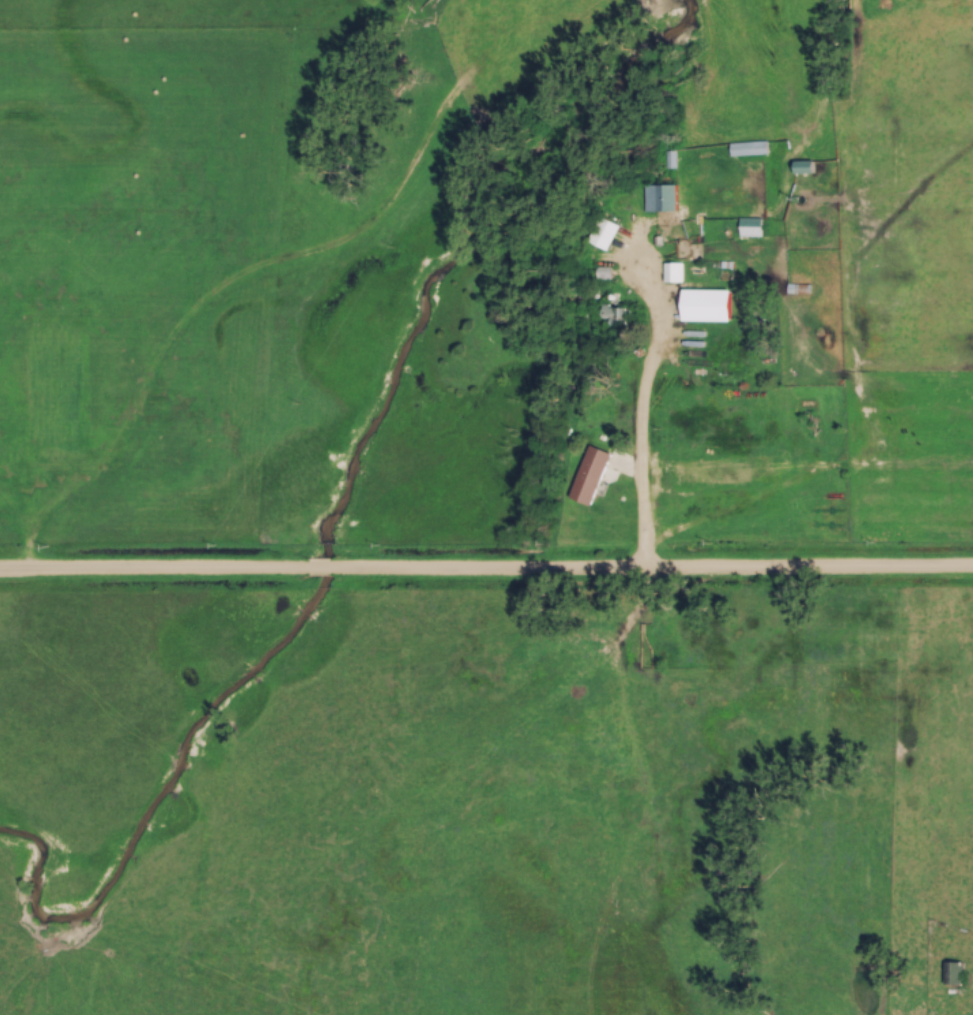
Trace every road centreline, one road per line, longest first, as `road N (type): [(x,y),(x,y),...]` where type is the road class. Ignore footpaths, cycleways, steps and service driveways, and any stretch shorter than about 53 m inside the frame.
road 1 (residential): [(329,567),(972,575)]
road 2 (residential): [(0,570),(308,568)]

